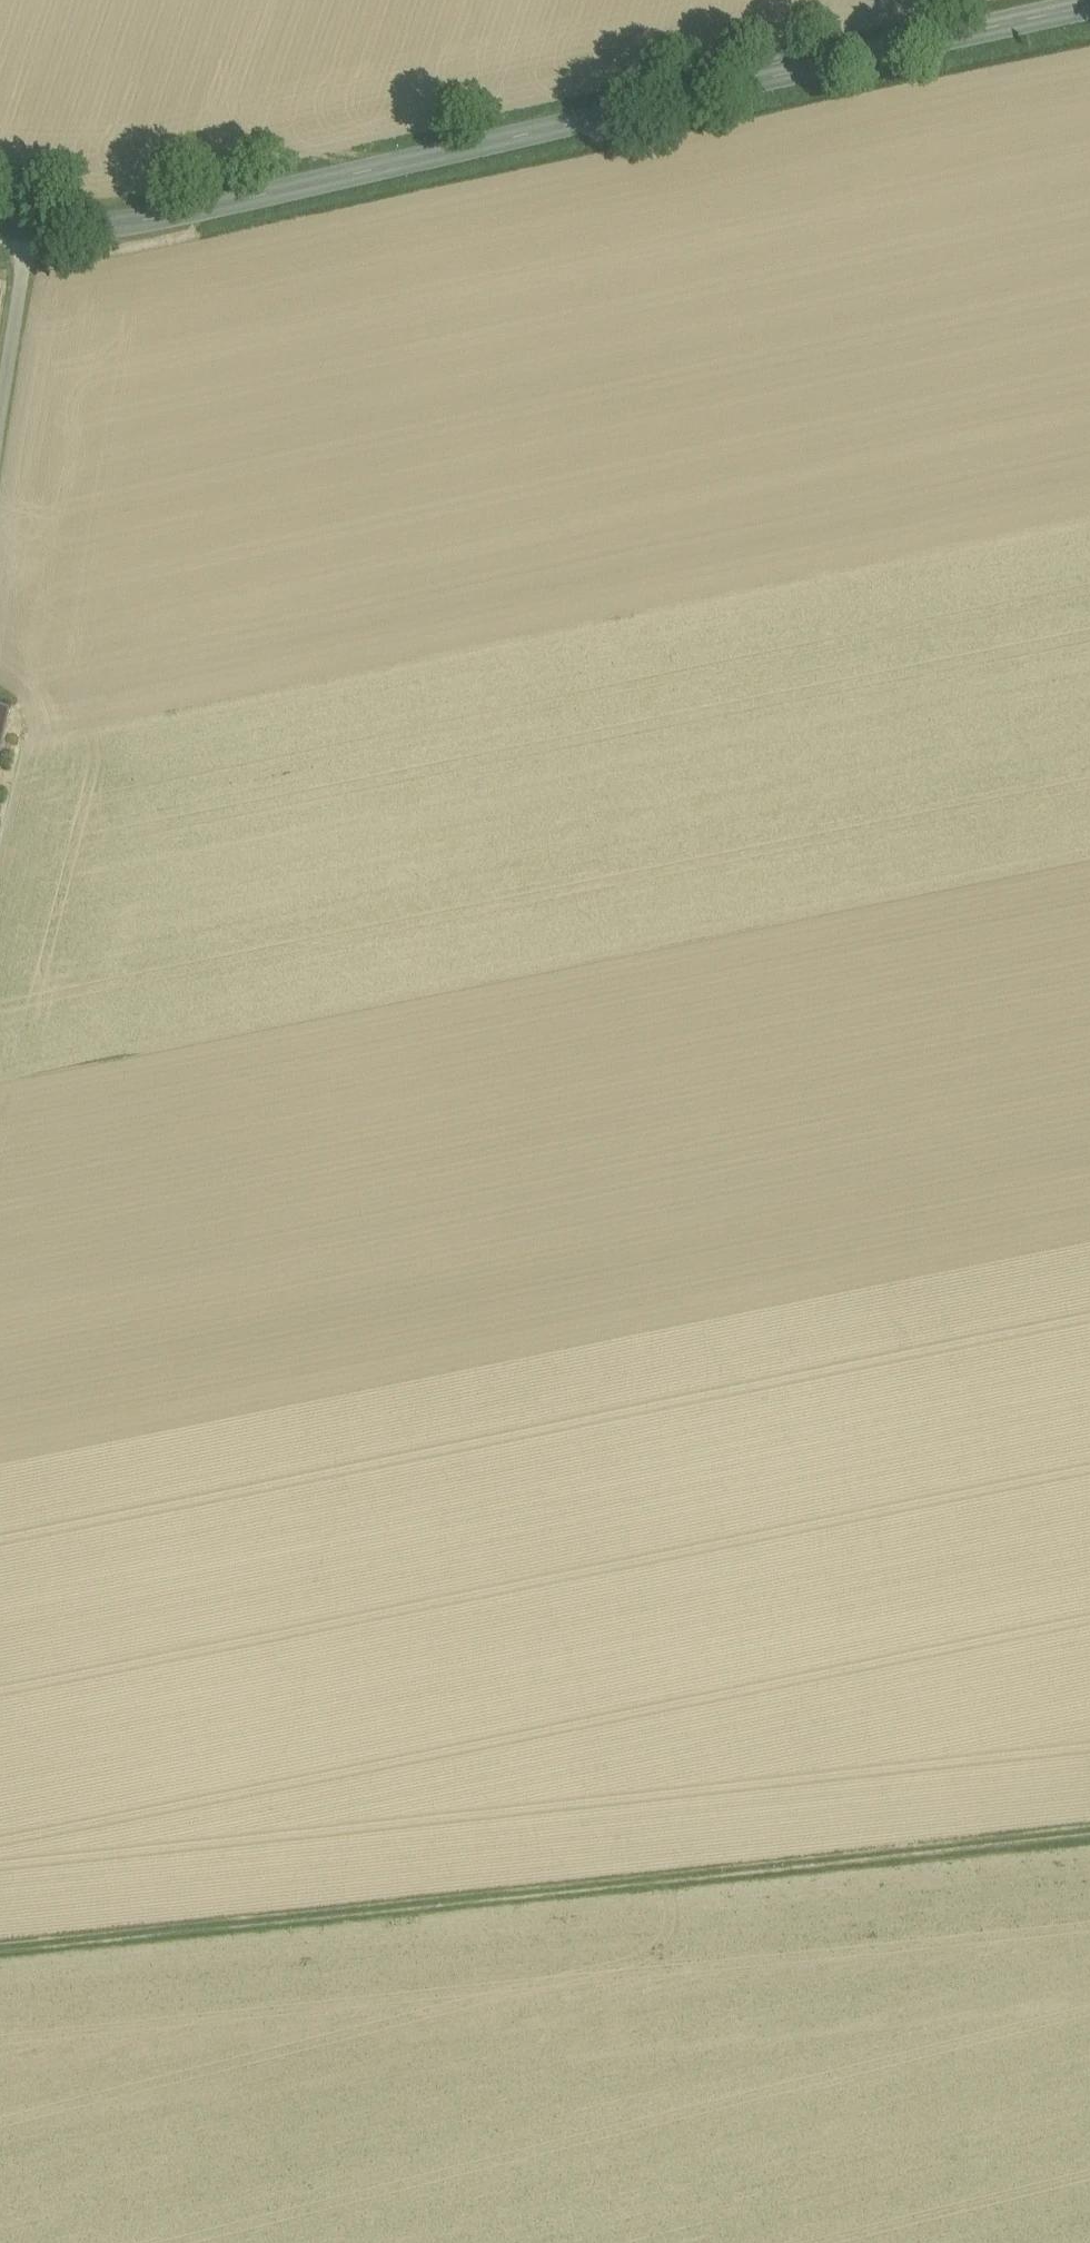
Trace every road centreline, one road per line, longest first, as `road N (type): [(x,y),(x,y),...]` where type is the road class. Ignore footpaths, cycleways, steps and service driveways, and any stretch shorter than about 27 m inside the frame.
road 1 (secondary): [(1089,4),(122,224),(29,234),(0,227)]
road 2 (track): [(0,1948),(1089,1832)]

